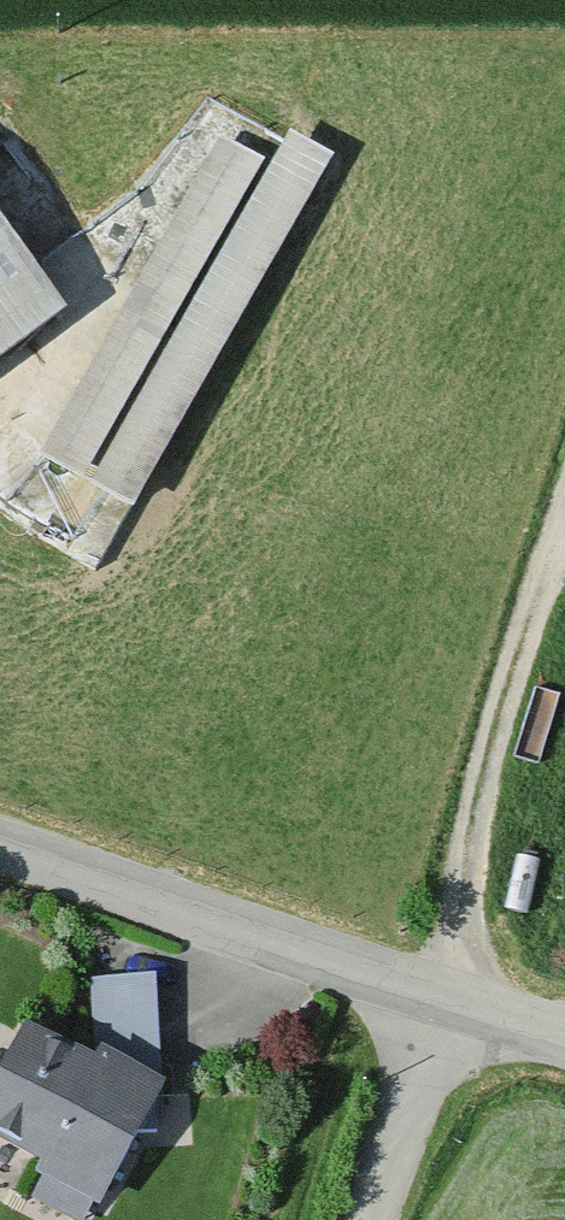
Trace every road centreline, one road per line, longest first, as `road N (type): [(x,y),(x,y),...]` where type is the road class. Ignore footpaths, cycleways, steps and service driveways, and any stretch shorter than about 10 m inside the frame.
road 1 (track): [(450,998),(468,946),(470,845),(564,486)]
road 2 (unclassified): [(450,998),(0,845)]
road 3 (unclassified): [(450,998),(374,1219)]
road 4 (track): [(0,100),(84,199)]

